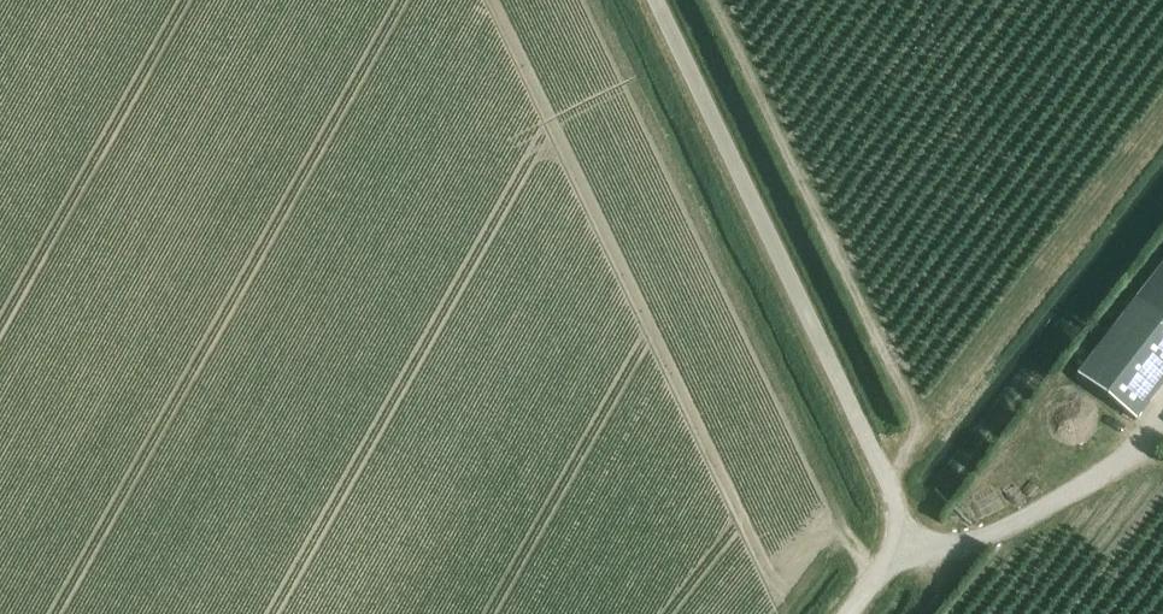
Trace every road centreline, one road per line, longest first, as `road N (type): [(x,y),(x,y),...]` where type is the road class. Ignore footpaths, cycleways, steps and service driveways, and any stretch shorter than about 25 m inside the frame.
road 1 (unclassified): [(848,613),(892,555),(898,507),(653,0)]

